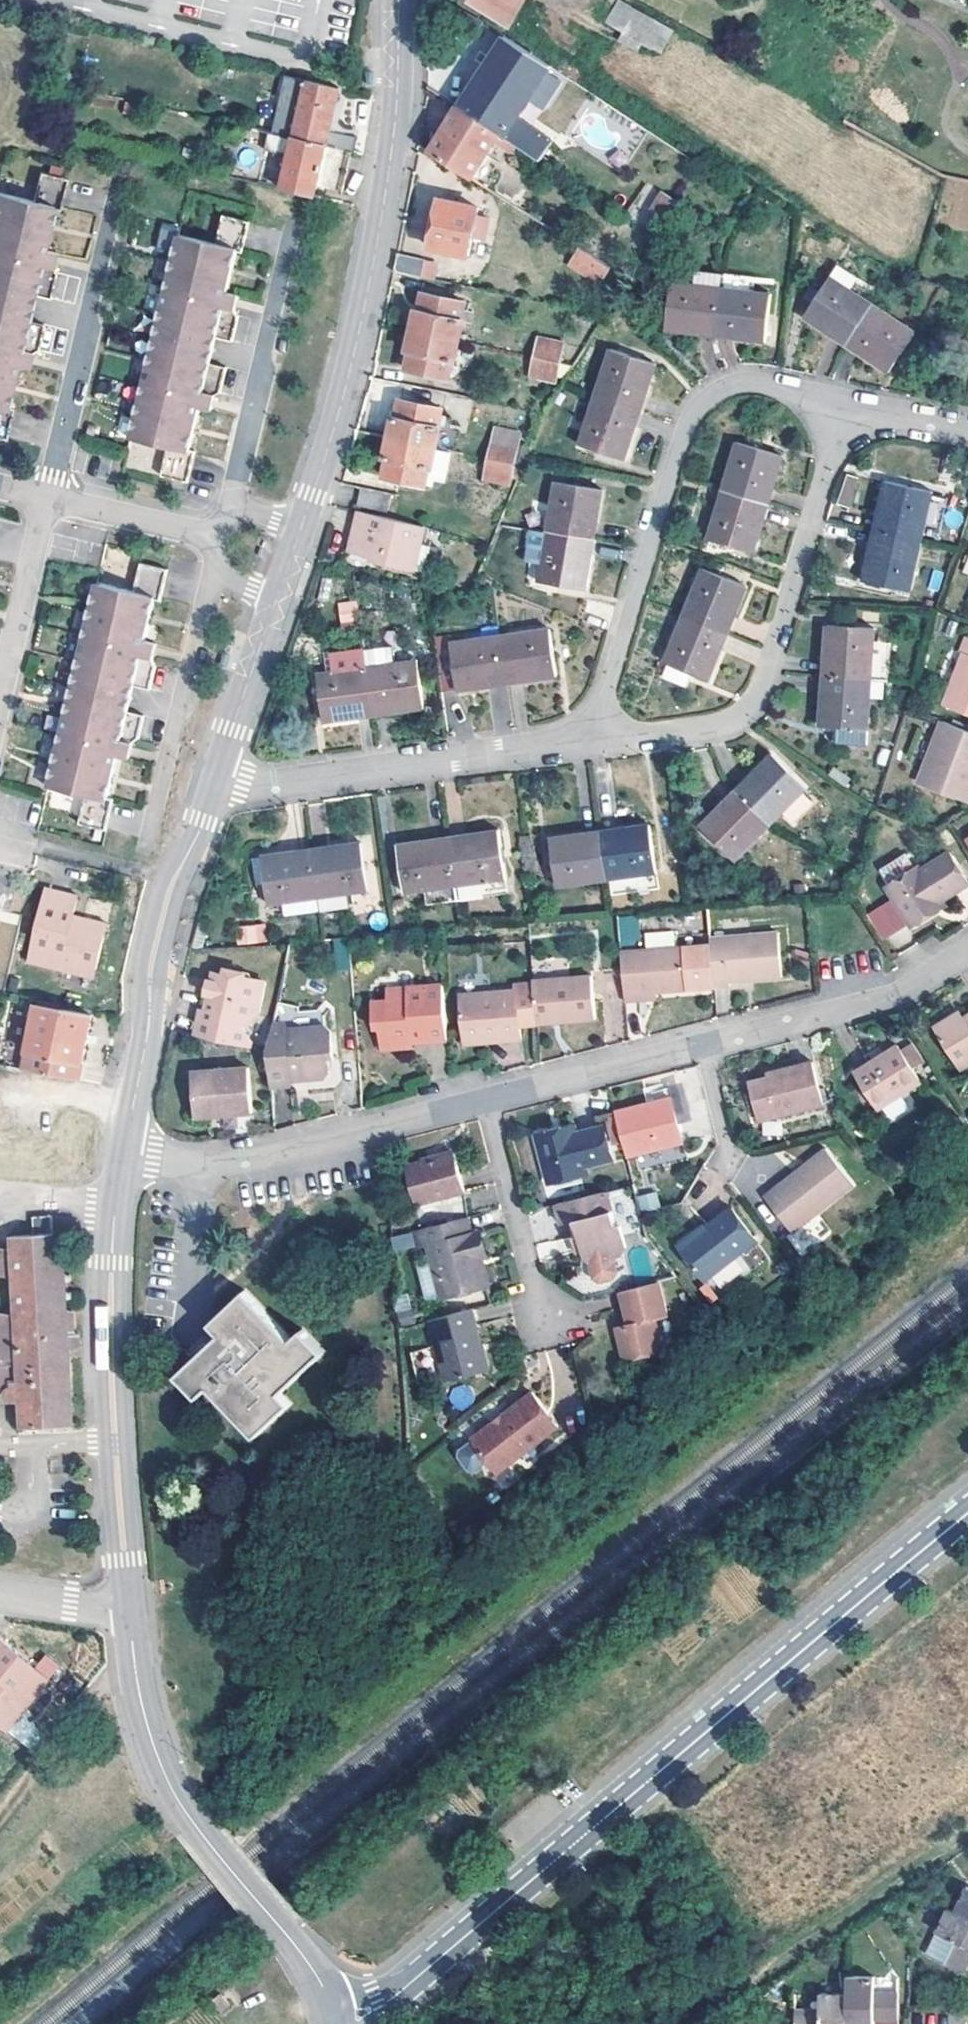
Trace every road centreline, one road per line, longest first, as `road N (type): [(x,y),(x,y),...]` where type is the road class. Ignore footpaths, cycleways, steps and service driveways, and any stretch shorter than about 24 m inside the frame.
road 1 (tertiary): [(336,2021),(378,2007),(967,1516)]
road 2 (tertiary): [(299,531),(337,419),(383,207),(398,0)]
road 3 (residential): [(840,408),(736,389),(694,416),(588,741)]
road 4 (residential): [(588,741),(720,730),(745,717),(771,661),(840,408)]
road 5 (tertiary): [(336,2021),(309,1964),(173,1789),(145,1720),(129,1612)]
road 6 (tertiary): [(129,1612),(110,1358),(111,1261),(124,1152)]
road 7 (tertiary): [(124,1152),(169,889),(217,776)]
road 8 (residential): [(217,776),(259,787),(588,741)]
road 9 (residential): [(485,1100),(219,1170),(124,1152)]
road 10 (track): [(691,2023),(967,1835)]
road 11 (residential): [(47,497),(121,175)]
road 12 (residential): [(967,954),(893,1005),(697,1054)]
road 13 (residential): [(212,574),(142,857)]
road 14 (residential): [(227,509),(293,227)]
road 15 (residential): [(697,1054),(485,1100)]
road 16 (track): [(134,1655),(0,1811)]
road 17 (residential): [(0,696),(47,497)]
road 18 (tertiary): [(217,776),(276,598)]
road 19 (residential): [(485,1100),(532,1275)]
road 20 (residential): [(47,497),(220,538)]
road 21 (residential): [(840,408),(967,437)]
road 22 (residential): [(129,1612),(0,1594)]

